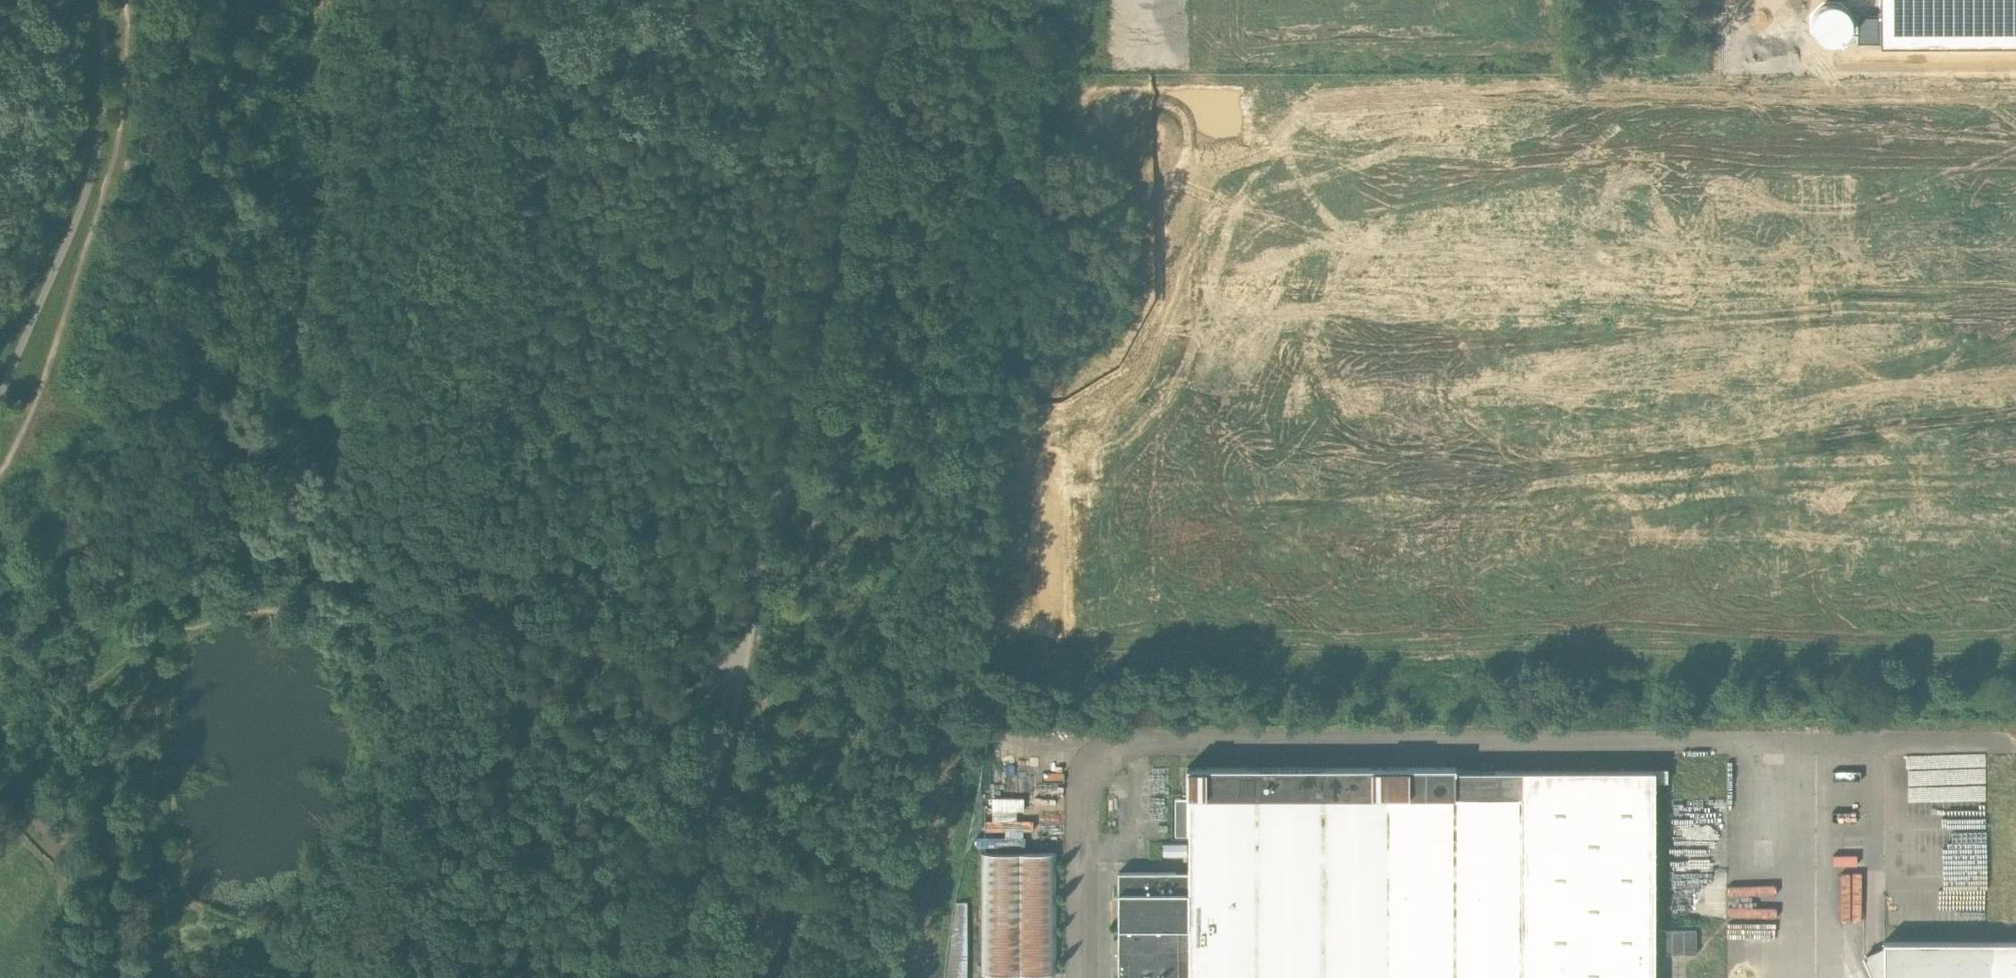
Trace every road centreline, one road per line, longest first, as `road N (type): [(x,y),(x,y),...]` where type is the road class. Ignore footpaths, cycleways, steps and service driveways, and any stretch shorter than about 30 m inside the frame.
road 1 (unclassified): [(732,703),(651,977)]

